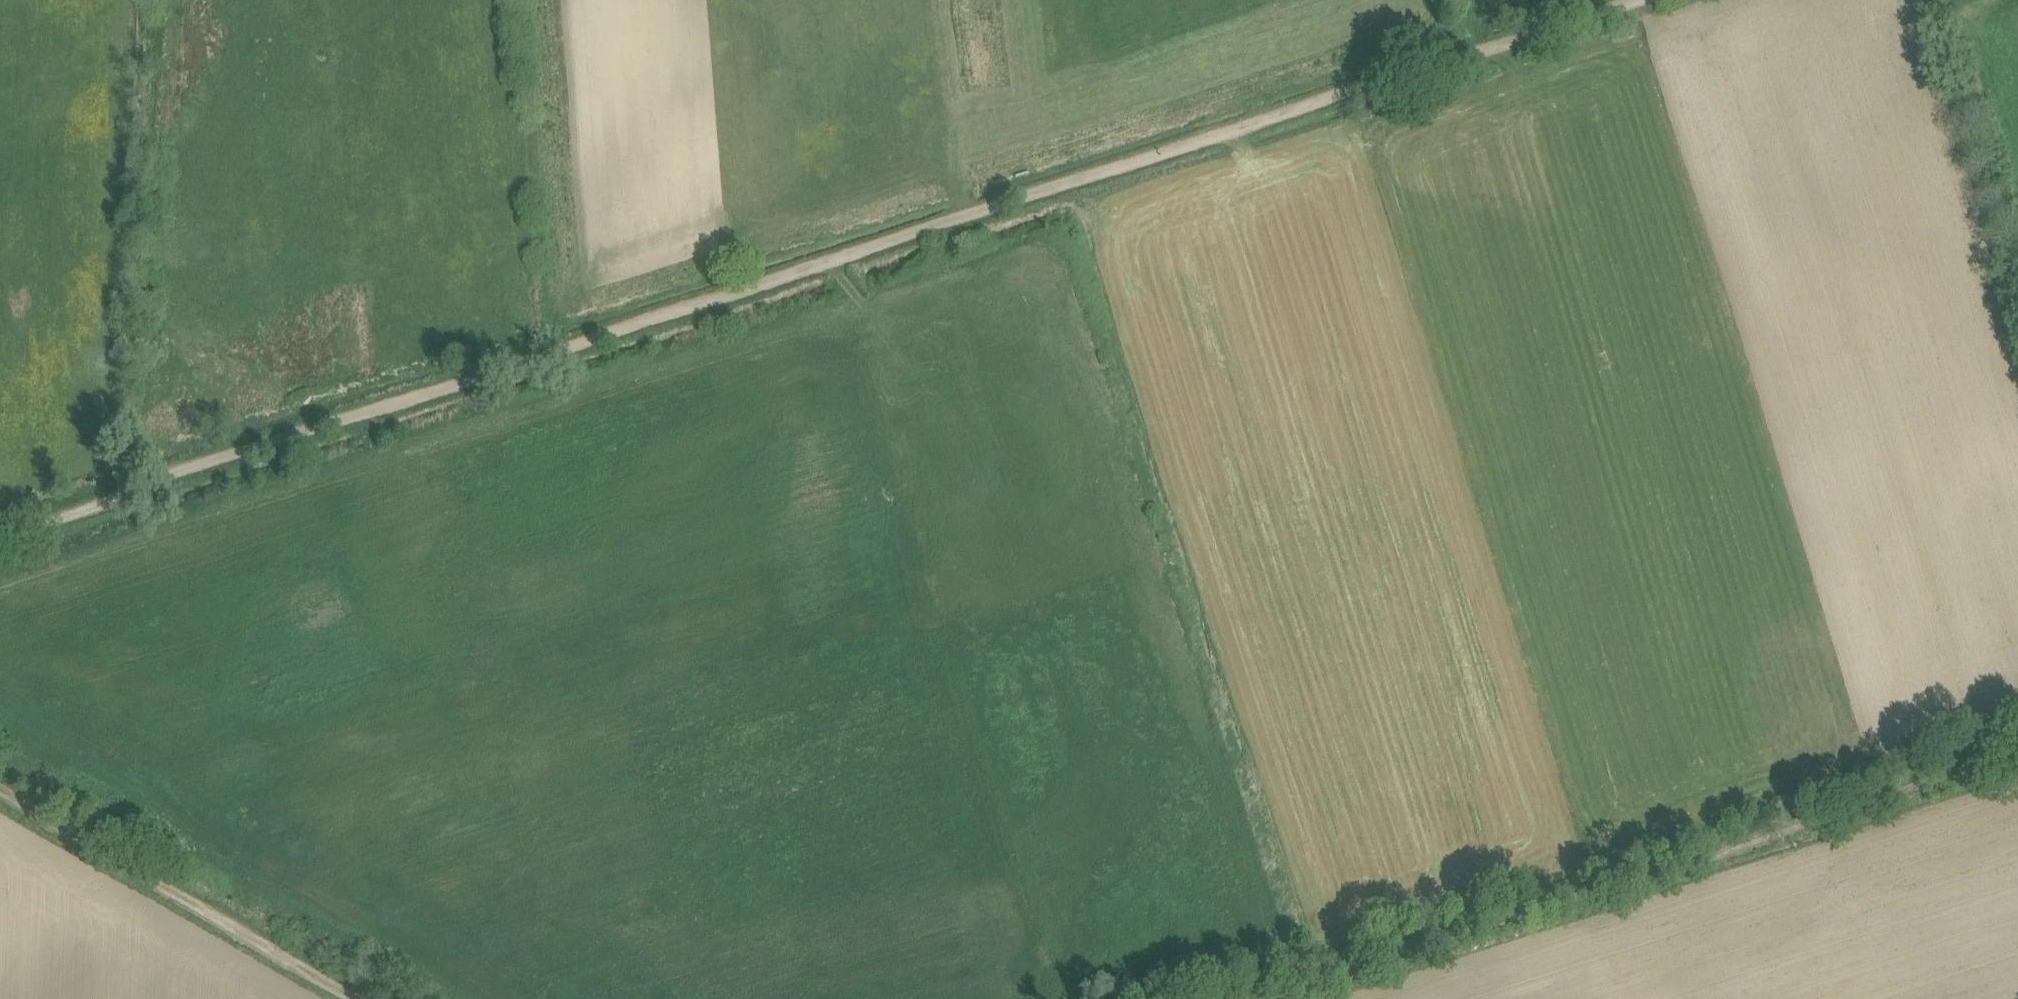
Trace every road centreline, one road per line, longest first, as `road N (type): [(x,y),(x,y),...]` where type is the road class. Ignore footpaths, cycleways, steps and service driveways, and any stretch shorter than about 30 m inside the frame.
road 1 (track): [(0,532),(1626,0)]
road 2 (track): [(2017,761),(1297,998)]

